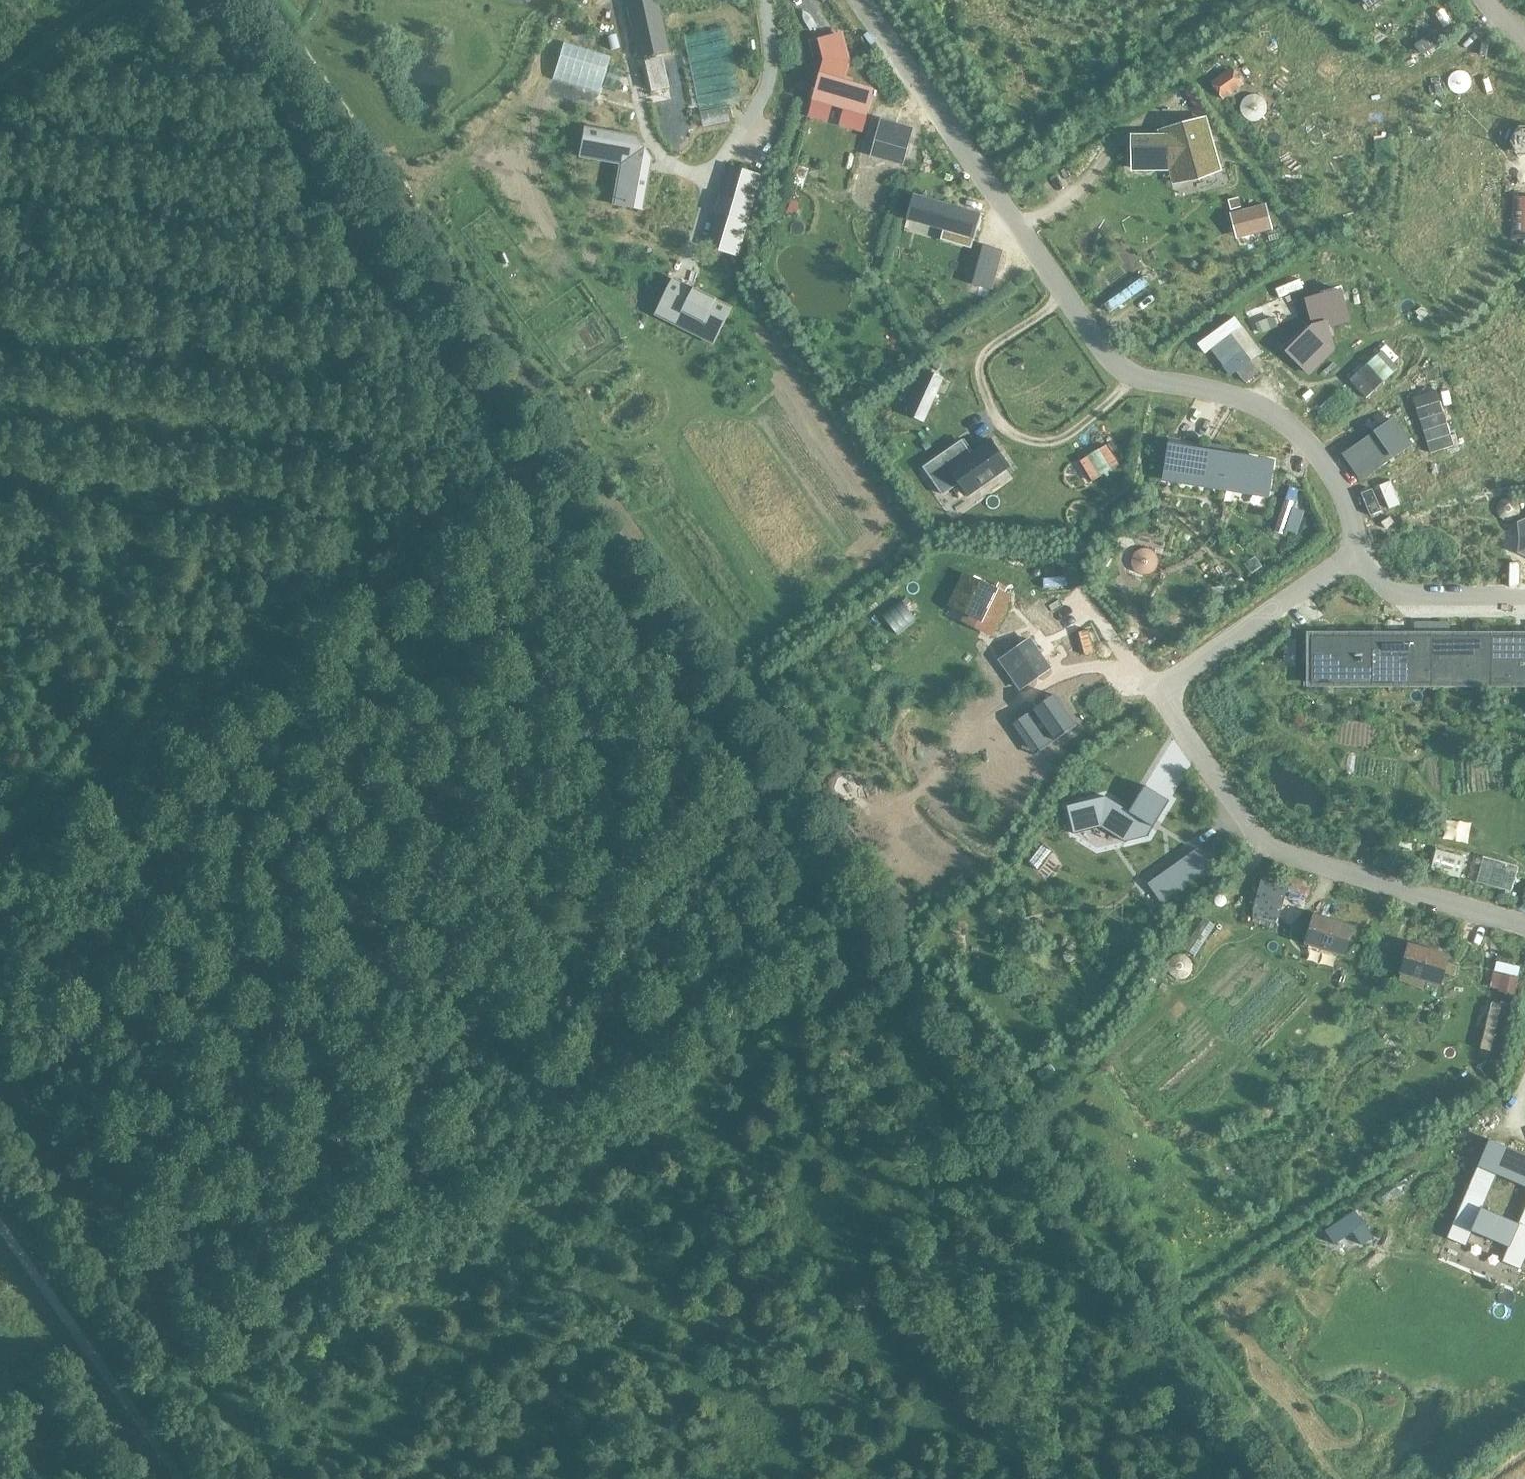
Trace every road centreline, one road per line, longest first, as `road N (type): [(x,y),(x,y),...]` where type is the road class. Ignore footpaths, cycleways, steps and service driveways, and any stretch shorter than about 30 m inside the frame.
road 1 (residential): [(1524,923),(1265,841),(1154,689)]
road 2 (residential): [(1066,296),(861,0)]
road 3 (residential): [(1066,296),(989,348),(980,368),(1001,420),(1024,442),(1064,443),(1134,377)]
road 4 (residential): [(1355,558),(1353,523),(1334,476),(1297,430),(1263,406),(1218,390),(1134,377)]
road 5 (track): [(0,1227),(180,1478)]
road 6 (residential): [(1154,689),(1355,558)]
road 7 (residential): [(1524,601),(1424,601),(1388,587),(1355,558)]

